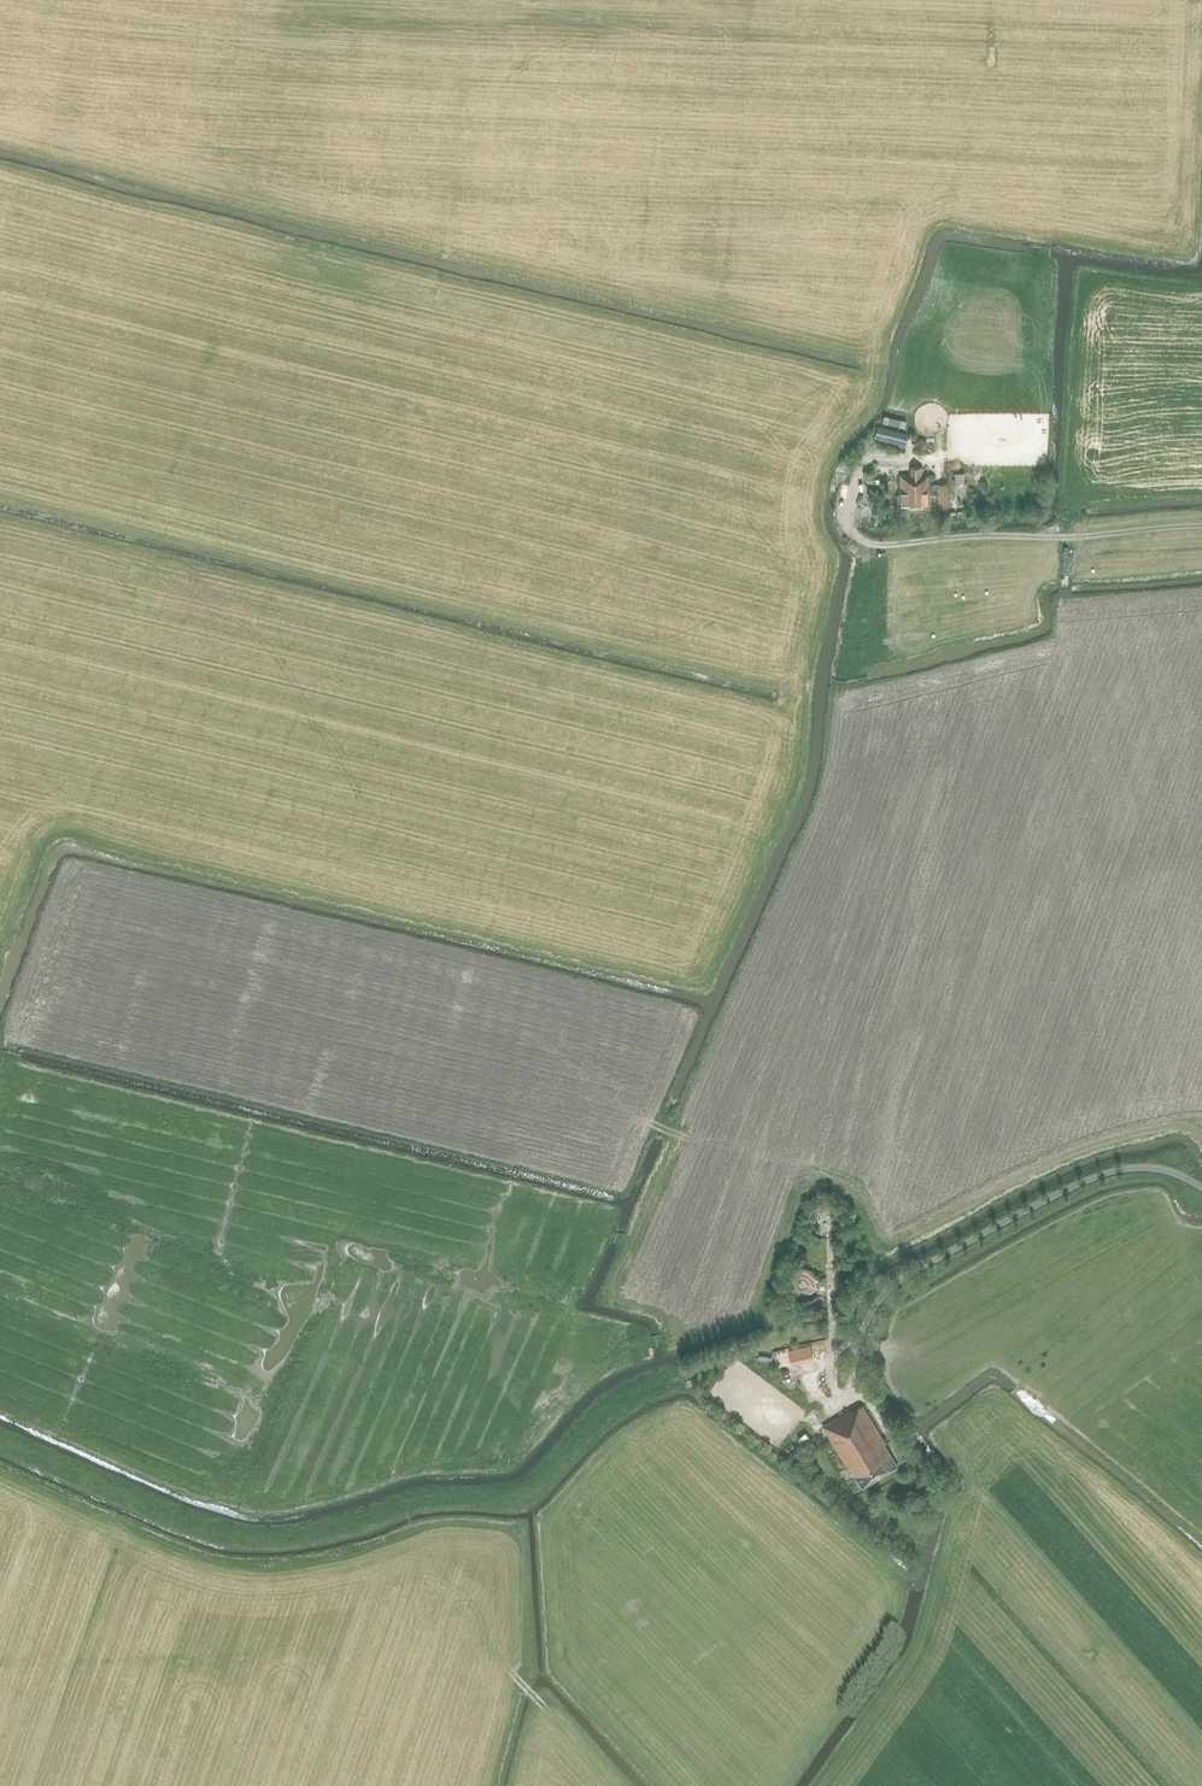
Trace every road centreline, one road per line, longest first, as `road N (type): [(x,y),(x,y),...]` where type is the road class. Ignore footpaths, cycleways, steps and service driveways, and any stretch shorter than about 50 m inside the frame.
road 1 (track): [(1201,527),(892,545),(850,530),(849,510)]

